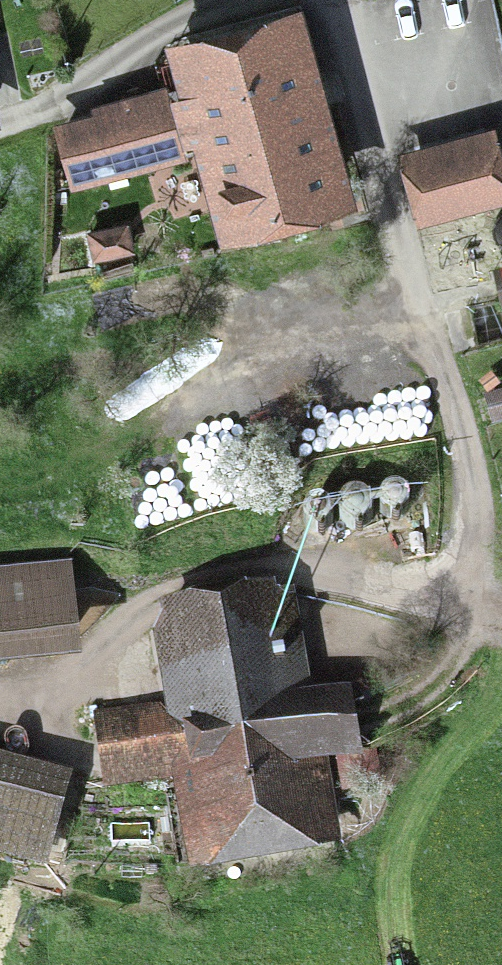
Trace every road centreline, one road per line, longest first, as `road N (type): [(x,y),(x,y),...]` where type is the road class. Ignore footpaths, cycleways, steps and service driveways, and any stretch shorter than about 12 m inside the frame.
road 1 (unclassified): [(459,587),(478,524),(474,449),(372,163),(344,40),(344,0)]
road 2 (track): [(0,719),(43,709),(105,670),(126,620),(184,593),(300,578),(403,596),(459,587)]
road 3 (track): [(0,131),(67,110),(159,45),(242,0)]
road 4 (track): [(369,723),(428,697),(463,649),(459,587)]

